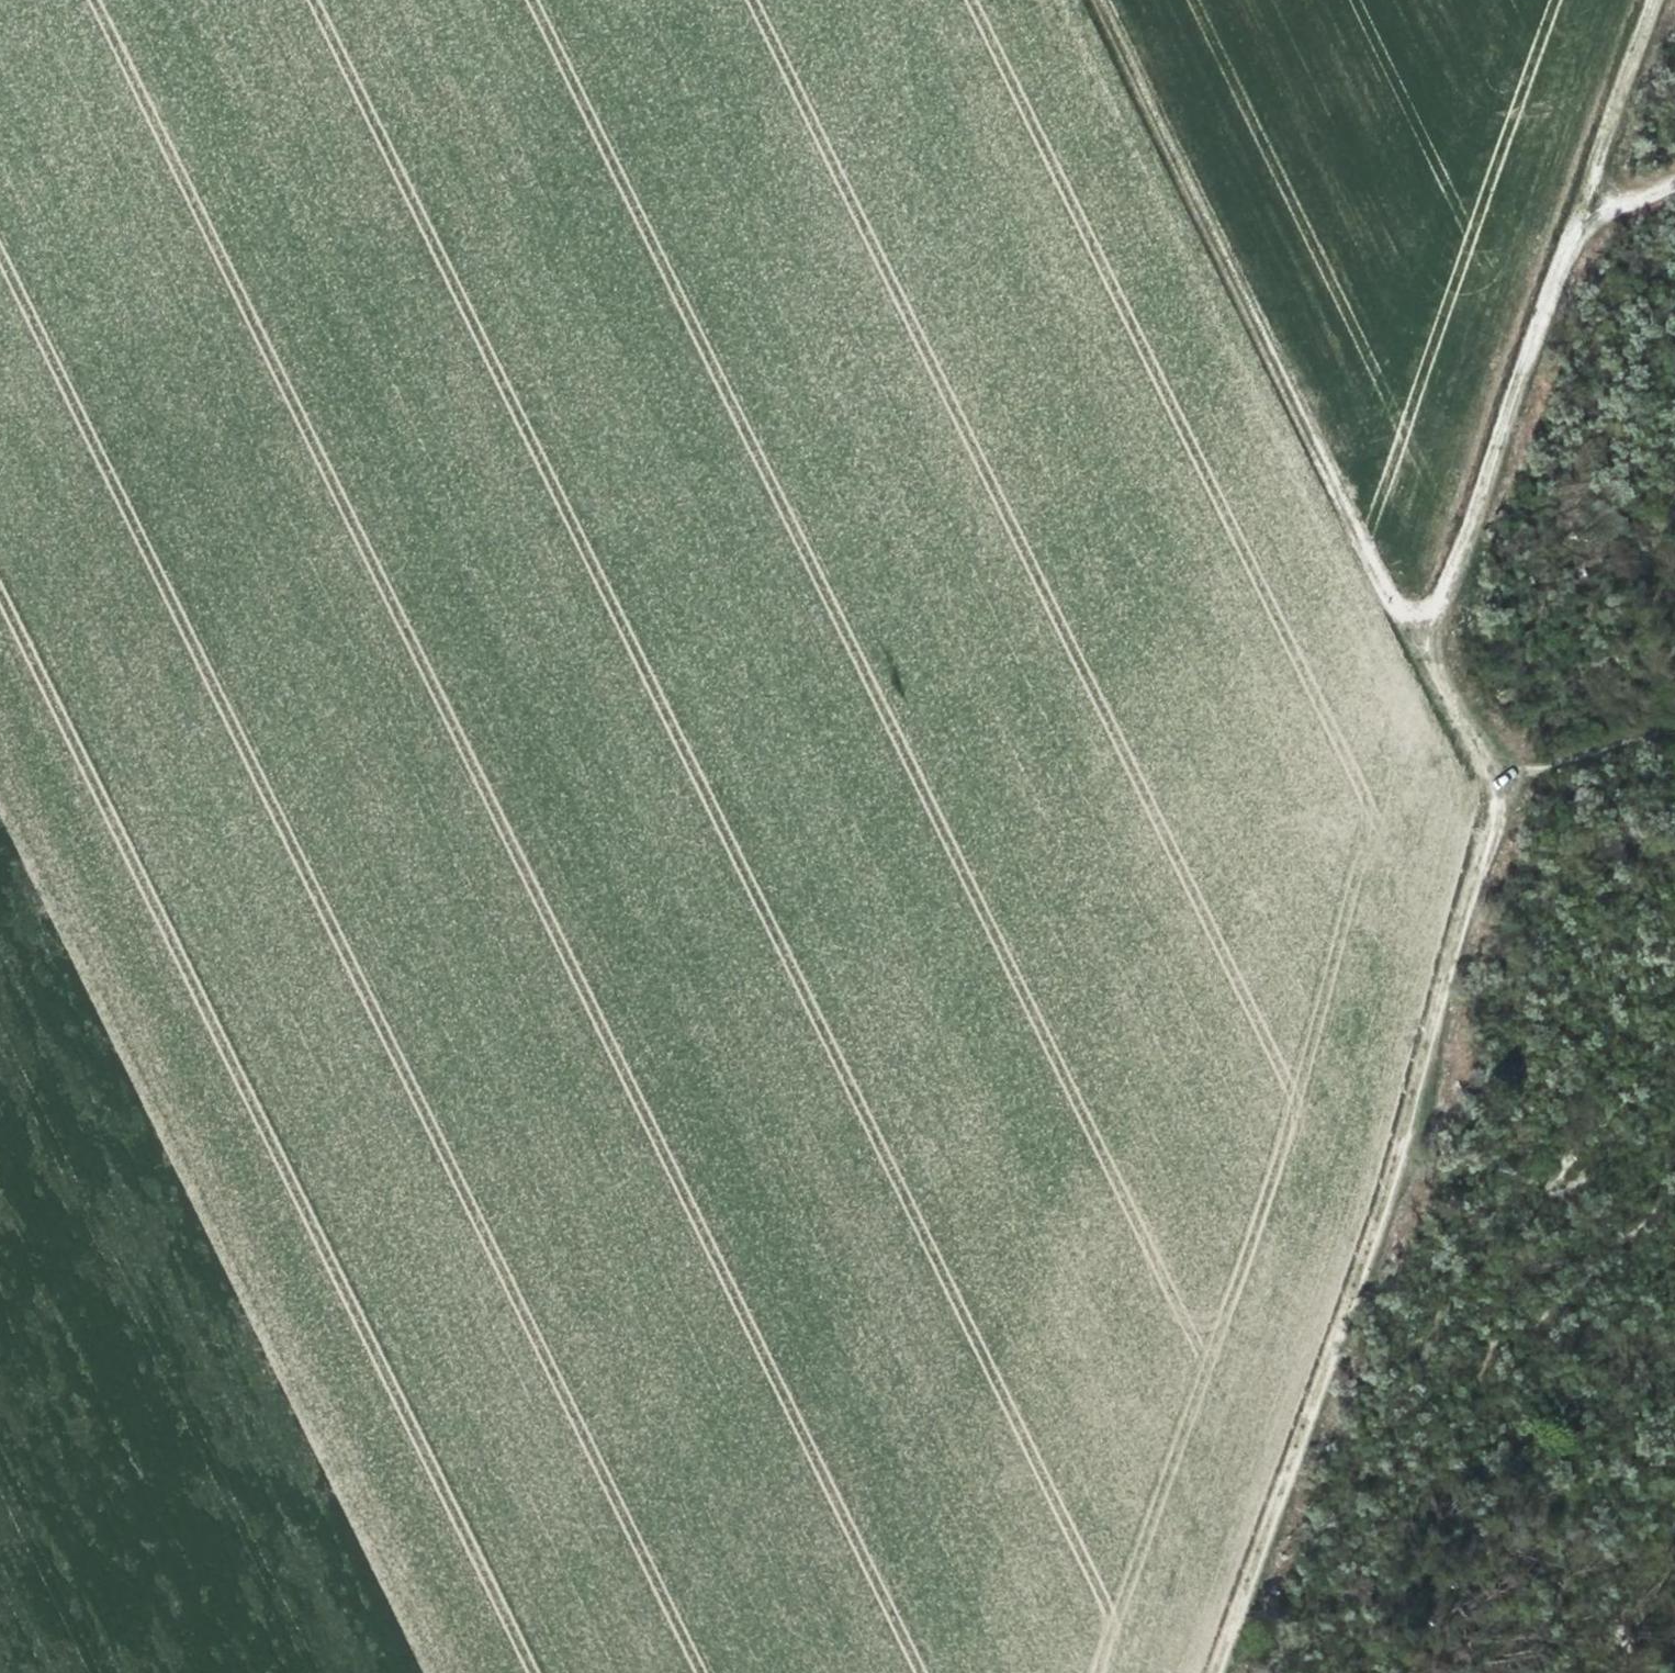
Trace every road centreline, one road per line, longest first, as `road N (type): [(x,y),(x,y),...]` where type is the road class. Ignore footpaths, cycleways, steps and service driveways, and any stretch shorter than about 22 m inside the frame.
road 1 (track): [(1204,1672),(1353,1265),(1436,993),(1477,787),(1473,750),(1427,639),(1362,569),(1084,0)]
road 2 (track): [(1427,639),(1433,598),(1644,0)]

